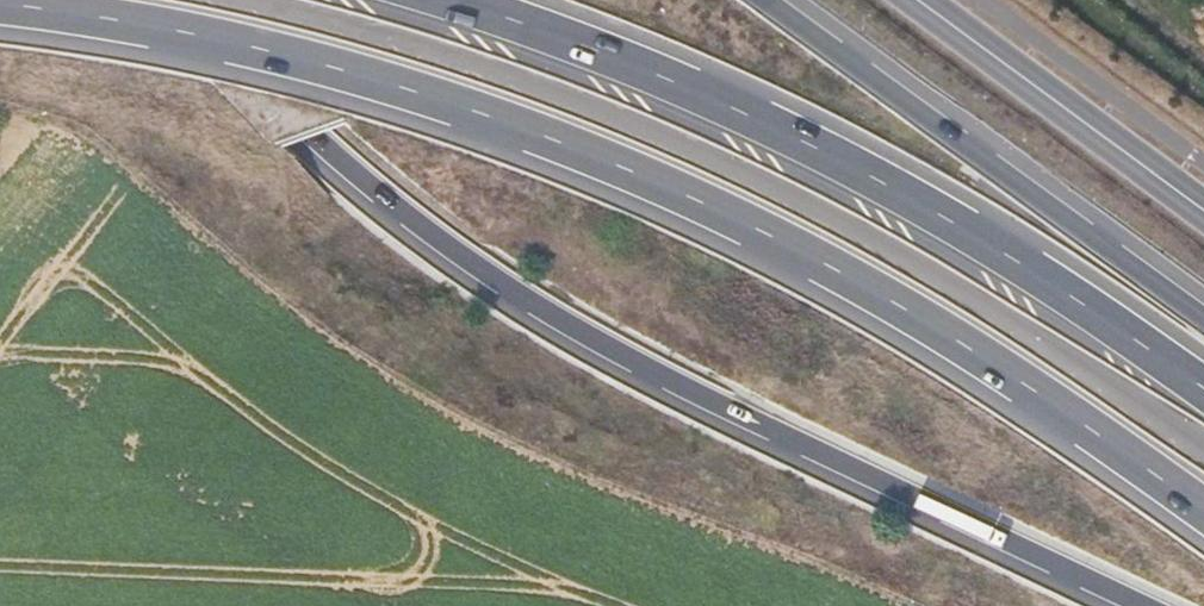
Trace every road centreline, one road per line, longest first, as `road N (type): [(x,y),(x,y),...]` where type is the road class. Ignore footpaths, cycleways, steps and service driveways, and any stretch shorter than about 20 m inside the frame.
road 1 (trunk): [(0,10),(286,62),(463,114),(640,179),(945,335),(1203,507)]
road 2 (motorway): [(174,0),(364,181),(507,288),(680,387),(1127,605)]
road 3 (trunk): [(1203,392),(979,250),(795,146),(665,87),(417,0)]
road 4 (motorway): [(1203,322),(757,0)]
road 5 (primary): [(915,0),(1203,211)]

